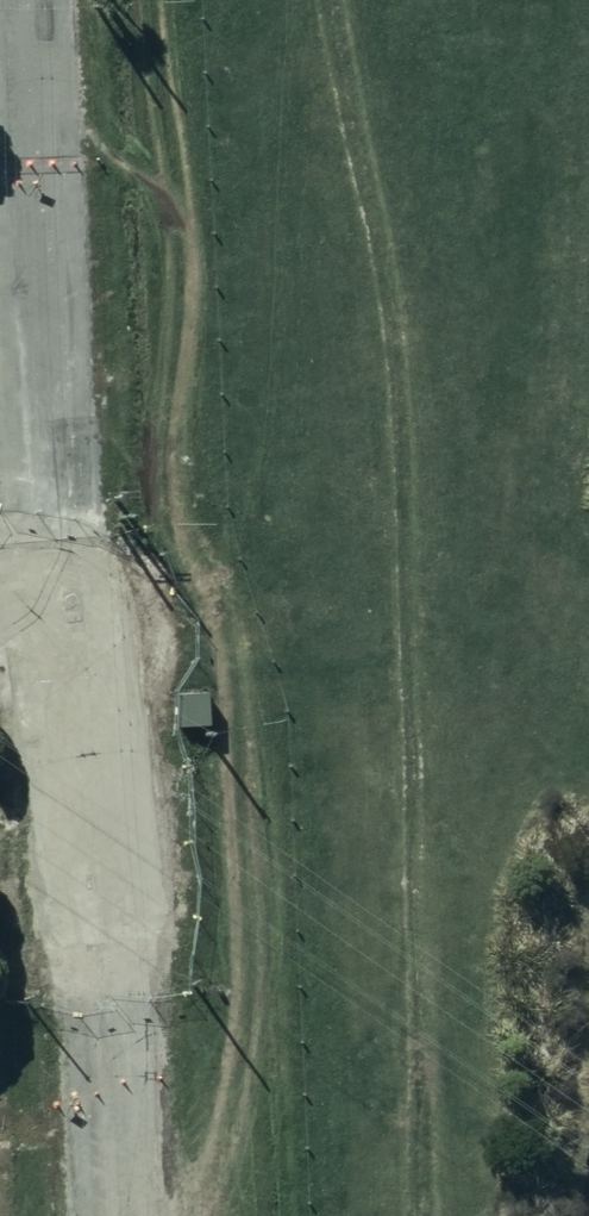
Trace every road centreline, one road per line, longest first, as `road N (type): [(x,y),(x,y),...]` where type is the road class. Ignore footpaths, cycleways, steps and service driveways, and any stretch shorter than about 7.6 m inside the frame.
road 1 (track): [(307,0),(368,575),(380,775),(384,1215)]
road 2 (unclassified): [(23,0),(56,649),(111,1215)]

